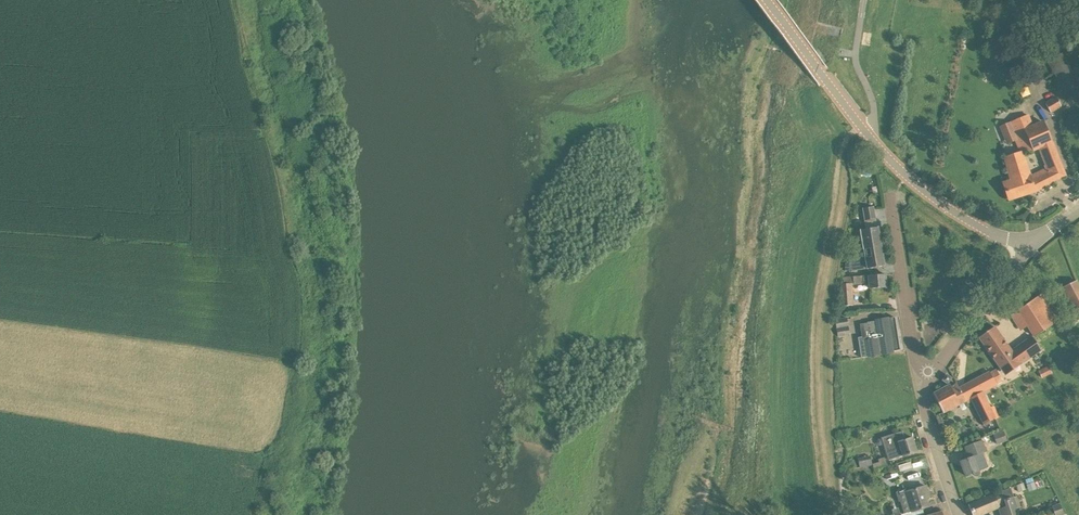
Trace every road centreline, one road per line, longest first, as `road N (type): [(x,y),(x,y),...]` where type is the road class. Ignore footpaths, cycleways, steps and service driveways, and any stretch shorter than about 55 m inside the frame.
road 1 (unclassified): [(1031,245),(956,213),(907,175),(764,0)]
road 2 (unclassified): [(927,372),(914,356),(892,193)]
road 3 (unclassified): [(927,372),(1031,245)]
road 4 (unclassified): [(957,514),(927,420),(927,372)]

